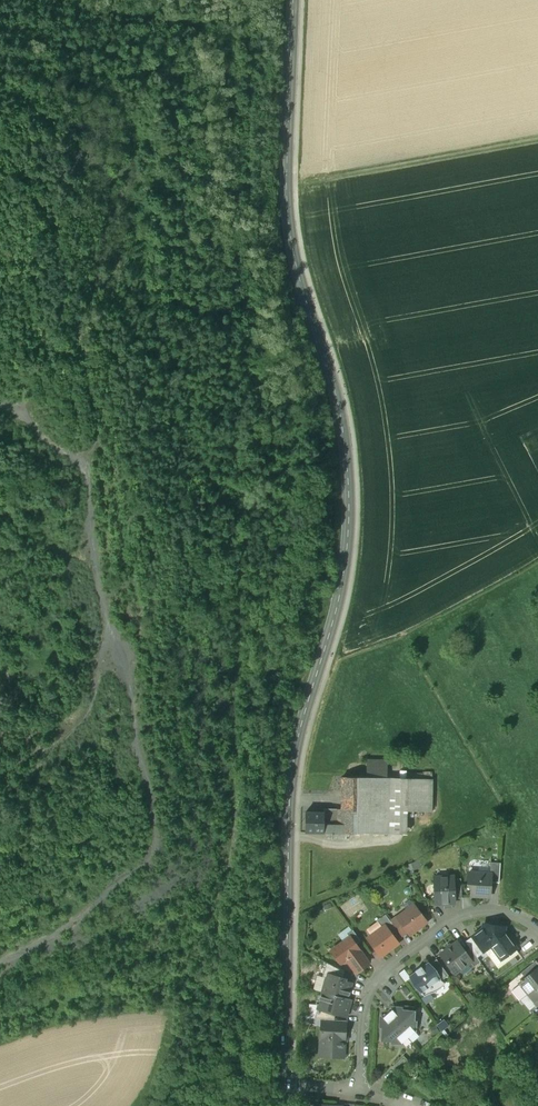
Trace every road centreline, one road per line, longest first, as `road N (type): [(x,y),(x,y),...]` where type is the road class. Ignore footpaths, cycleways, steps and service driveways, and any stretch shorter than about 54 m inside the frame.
road 1 (residential): [(283,1082),(293,750),(328,668),(356,541),(350,445),(293,222),(303,0)]
road 2 (residential): [(358,1091),(368,993),(383,974),(470,915),(511,913),(537,930)]
road 3 (track): [(537,146),(293,188)]

